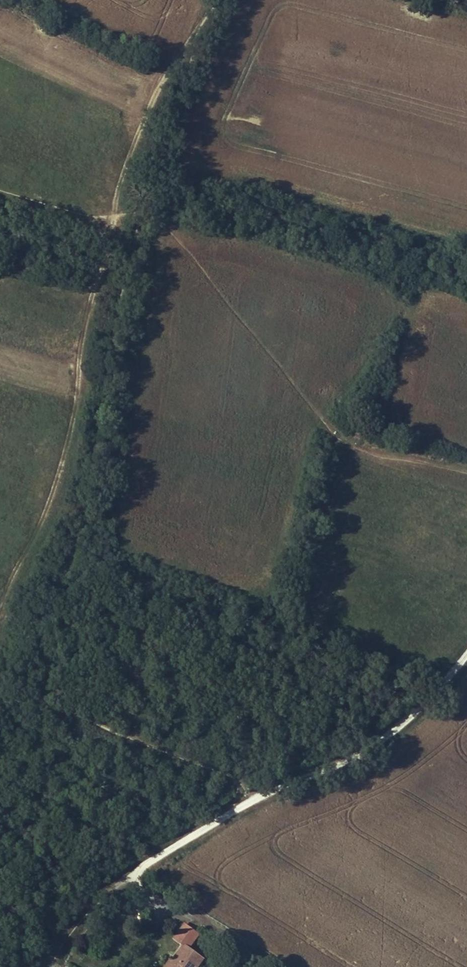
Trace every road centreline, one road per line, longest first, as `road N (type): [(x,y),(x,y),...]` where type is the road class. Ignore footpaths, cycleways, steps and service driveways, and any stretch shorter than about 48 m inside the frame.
road 1 (track): [(466,482),(332,436),(162,221),(136,213),(79,218),(0,191)]
road 2 (track): [(110,218),(68,440),(44,521),(0,603)]
road 3 (unclassified): [(138,862),(378,741),(466,652)]

